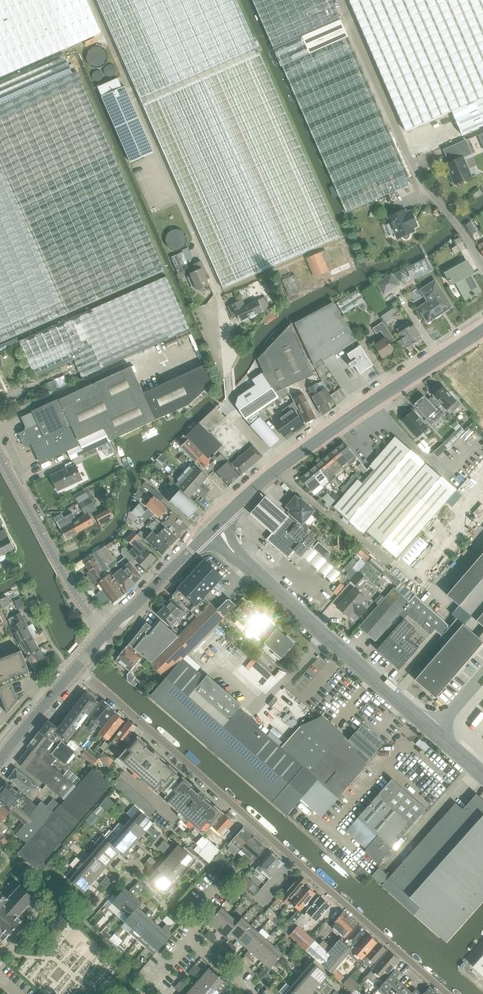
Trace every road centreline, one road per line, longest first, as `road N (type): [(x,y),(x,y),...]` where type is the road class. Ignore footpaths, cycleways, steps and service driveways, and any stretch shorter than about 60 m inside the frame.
road 1 (unclassified): [(283,465),(228,404),(242,384),(208,259),(93,0)]
road 2 (residential): [(78,668),(446,993)]
road 3 (unclassified): [(482,268),(424,188),(342,0)]
road 4 (tertiary): [(433,730),(214,529)]
road 5 (secondary): [(283,465),(482,332)]
road 6 (tertiary): [(108,633),(70,586),(0,455)]
road 7 (secondary): [(108,633),(214,529)]
road 8 (secondary): [(0,764),(78,668)]

